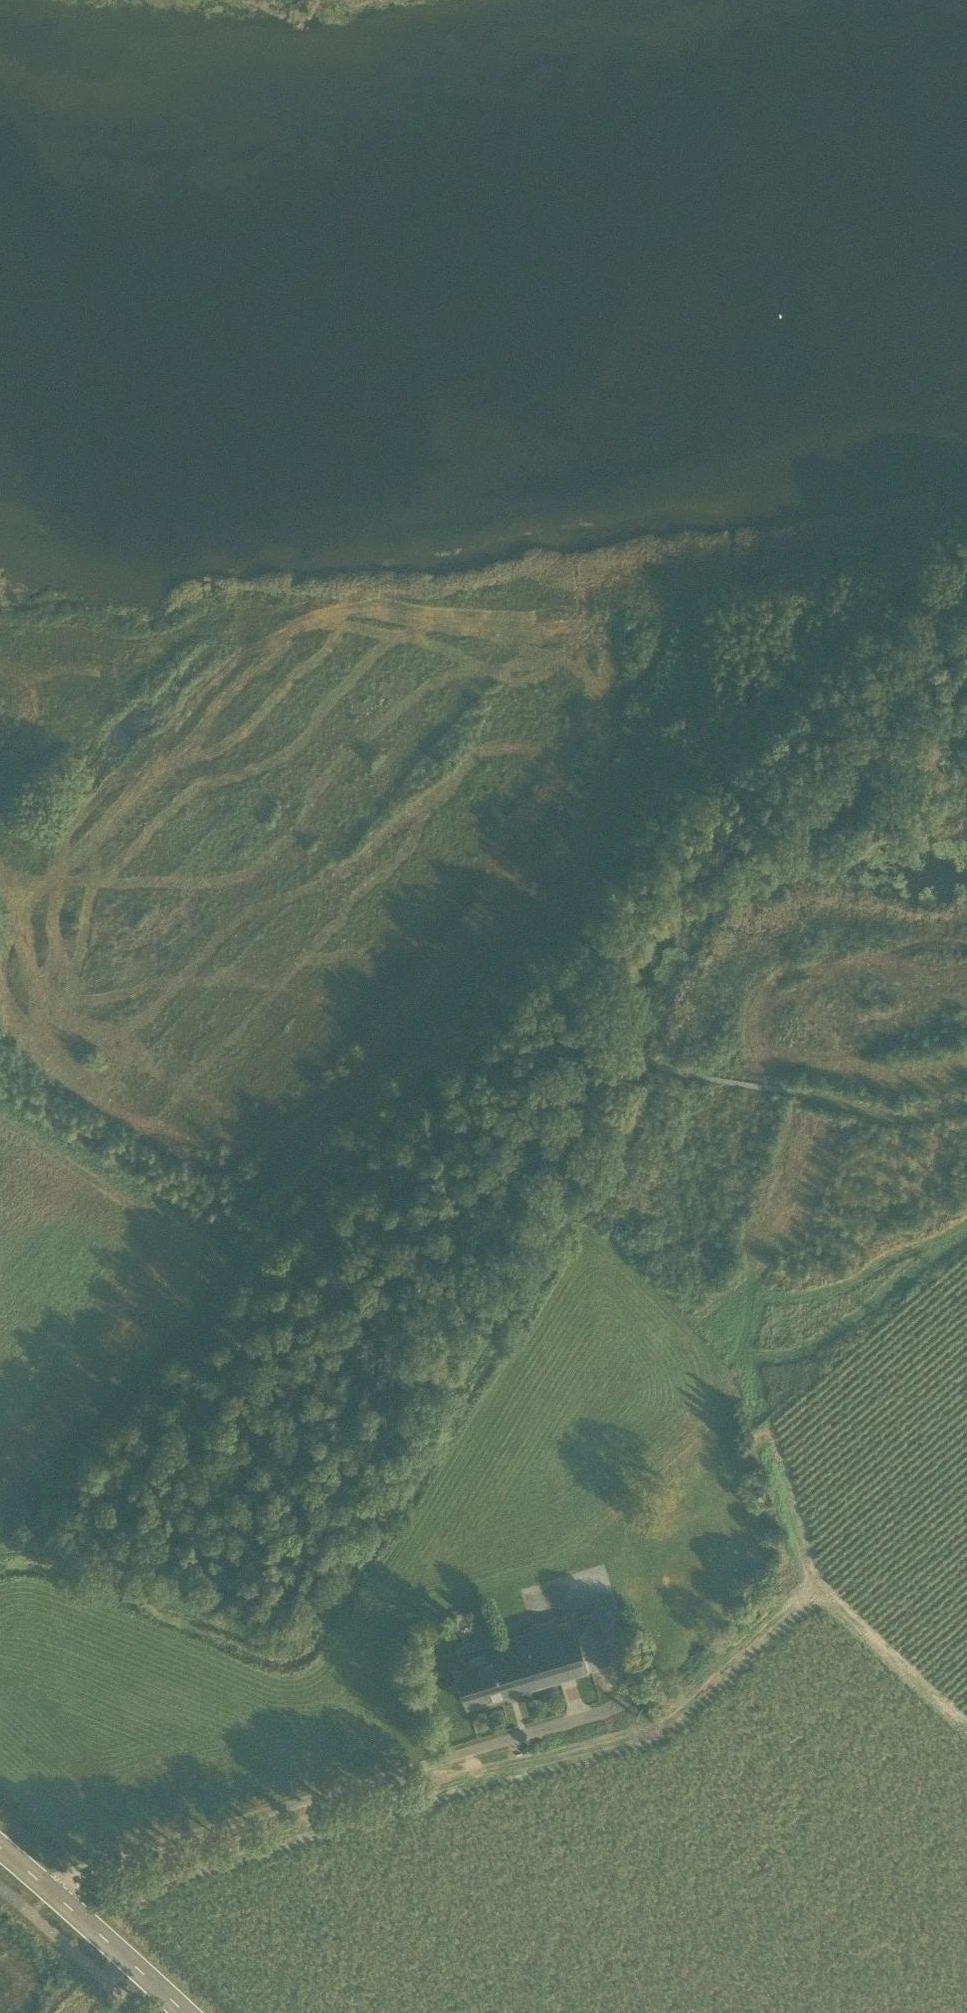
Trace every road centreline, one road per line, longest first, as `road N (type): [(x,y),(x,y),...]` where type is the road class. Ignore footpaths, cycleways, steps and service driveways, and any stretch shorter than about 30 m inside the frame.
road 1 (unclassified): [(49,1884),(578,1722)]
road 2 (secondary): [(183,2012),(49,1884)]

